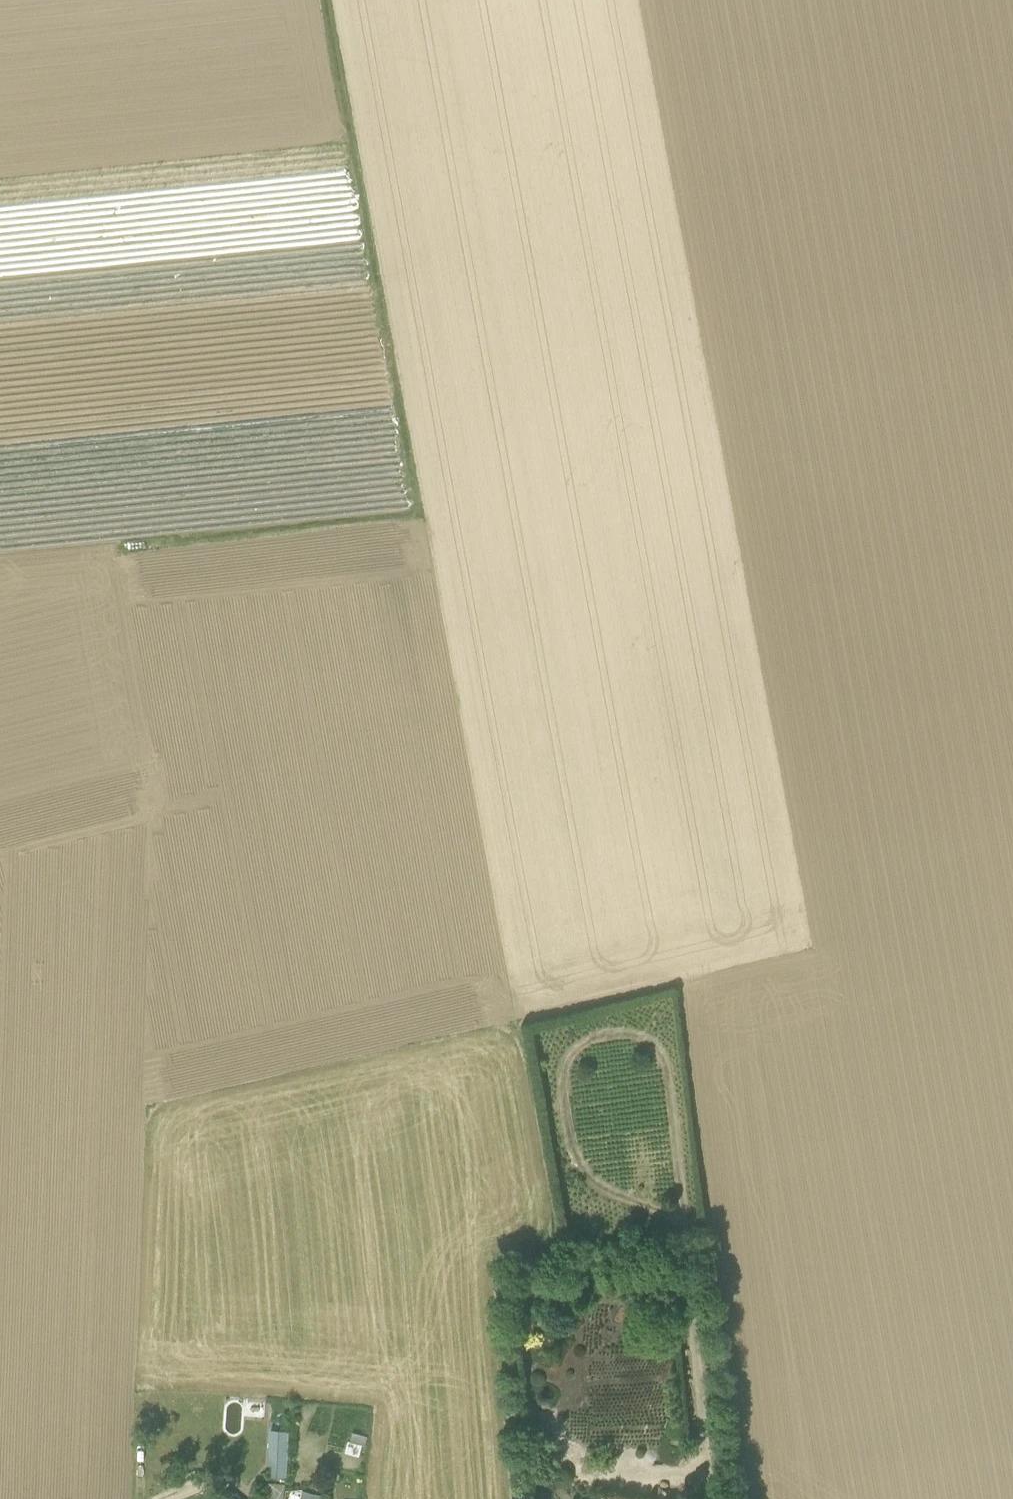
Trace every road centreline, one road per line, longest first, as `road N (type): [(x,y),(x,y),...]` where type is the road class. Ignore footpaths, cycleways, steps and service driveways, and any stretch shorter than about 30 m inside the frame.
road 1 (track): [(339,0),(424,531)]

